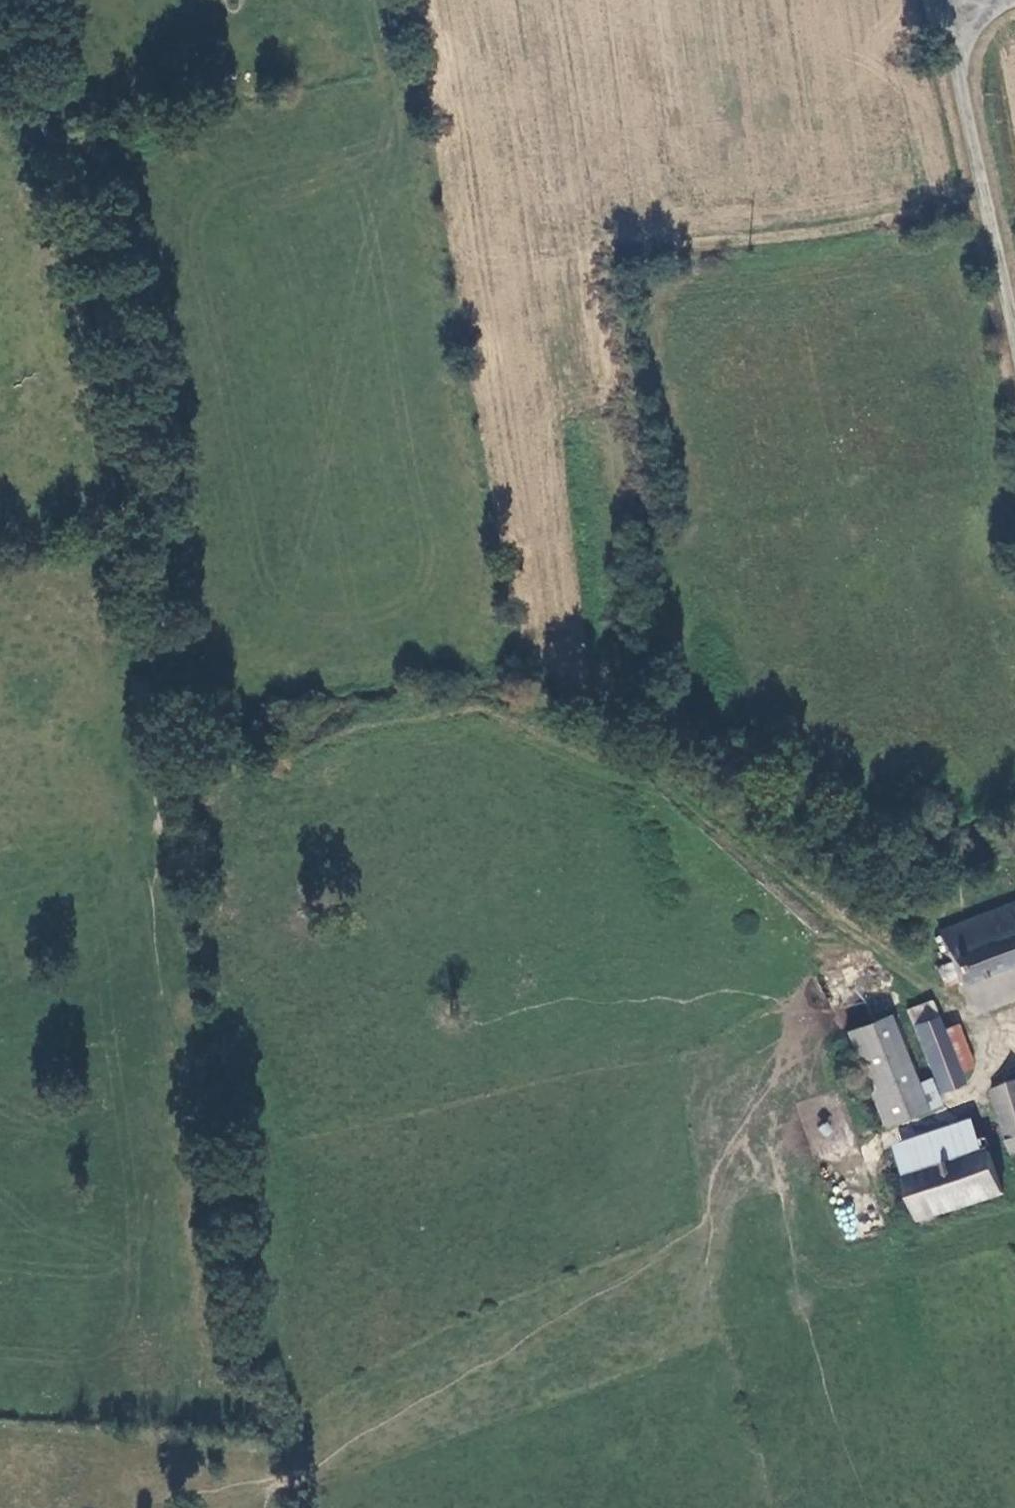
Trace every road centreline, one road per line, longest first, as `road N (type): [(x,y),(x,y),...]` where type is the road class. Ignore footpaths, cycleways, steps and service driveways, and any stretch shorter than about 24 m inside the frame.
road 1 (unclassified): [(942,14),(1014,350)]

